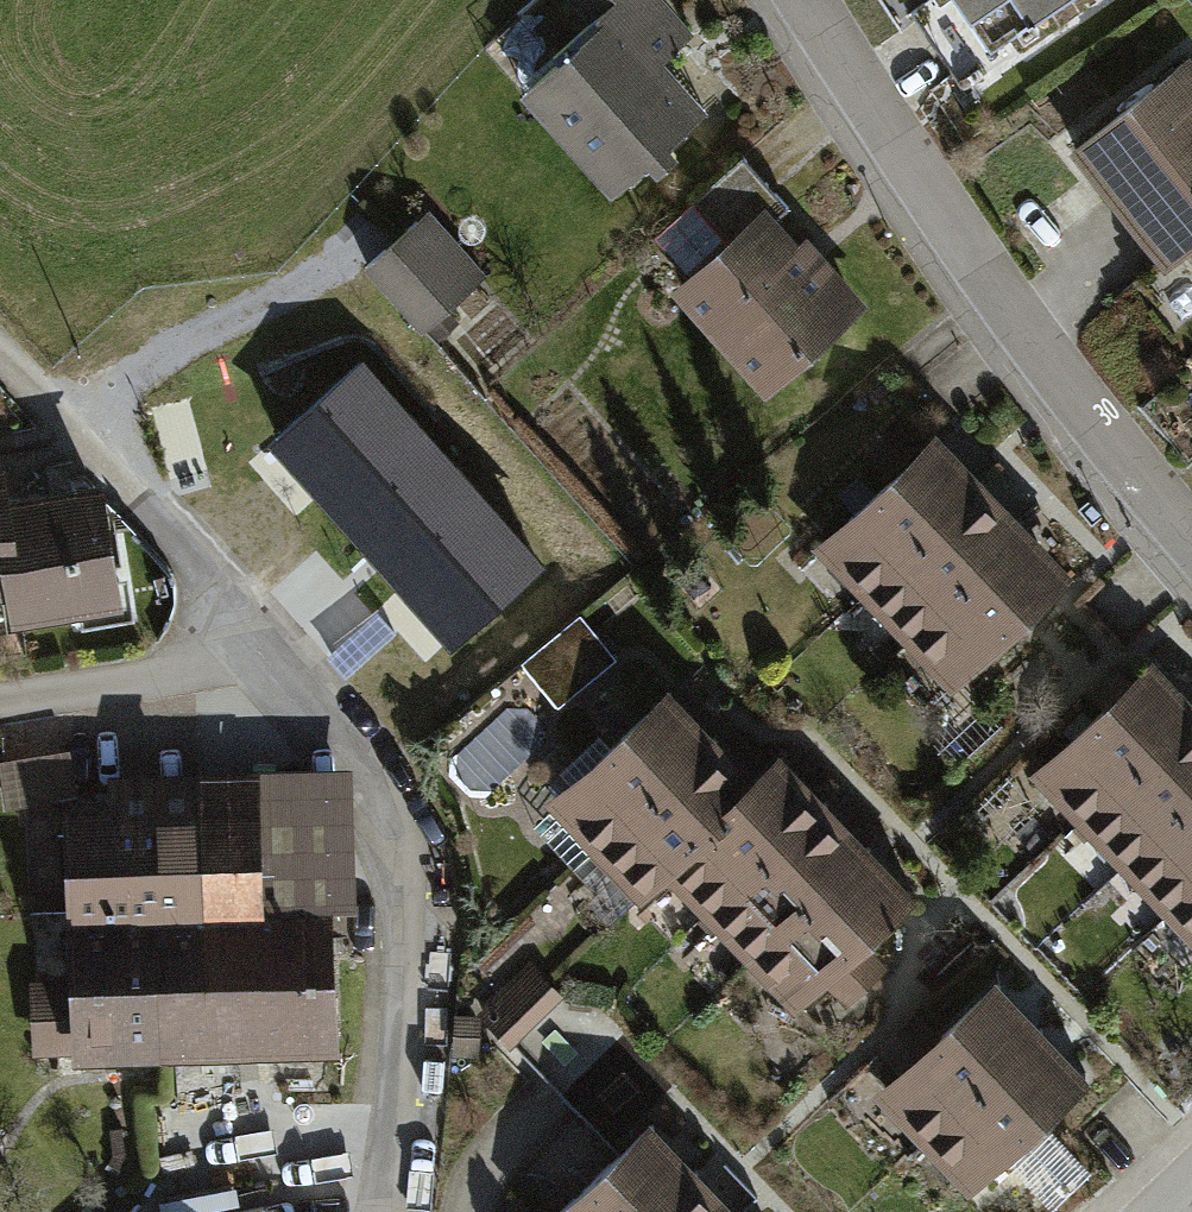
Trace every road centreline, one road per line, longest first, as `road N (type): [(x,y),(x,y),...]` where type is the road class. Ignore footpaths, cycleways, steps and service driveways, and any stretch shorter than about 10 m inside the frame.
road 1 (residential): [(809,0),(1040,354),(1191,532)]

